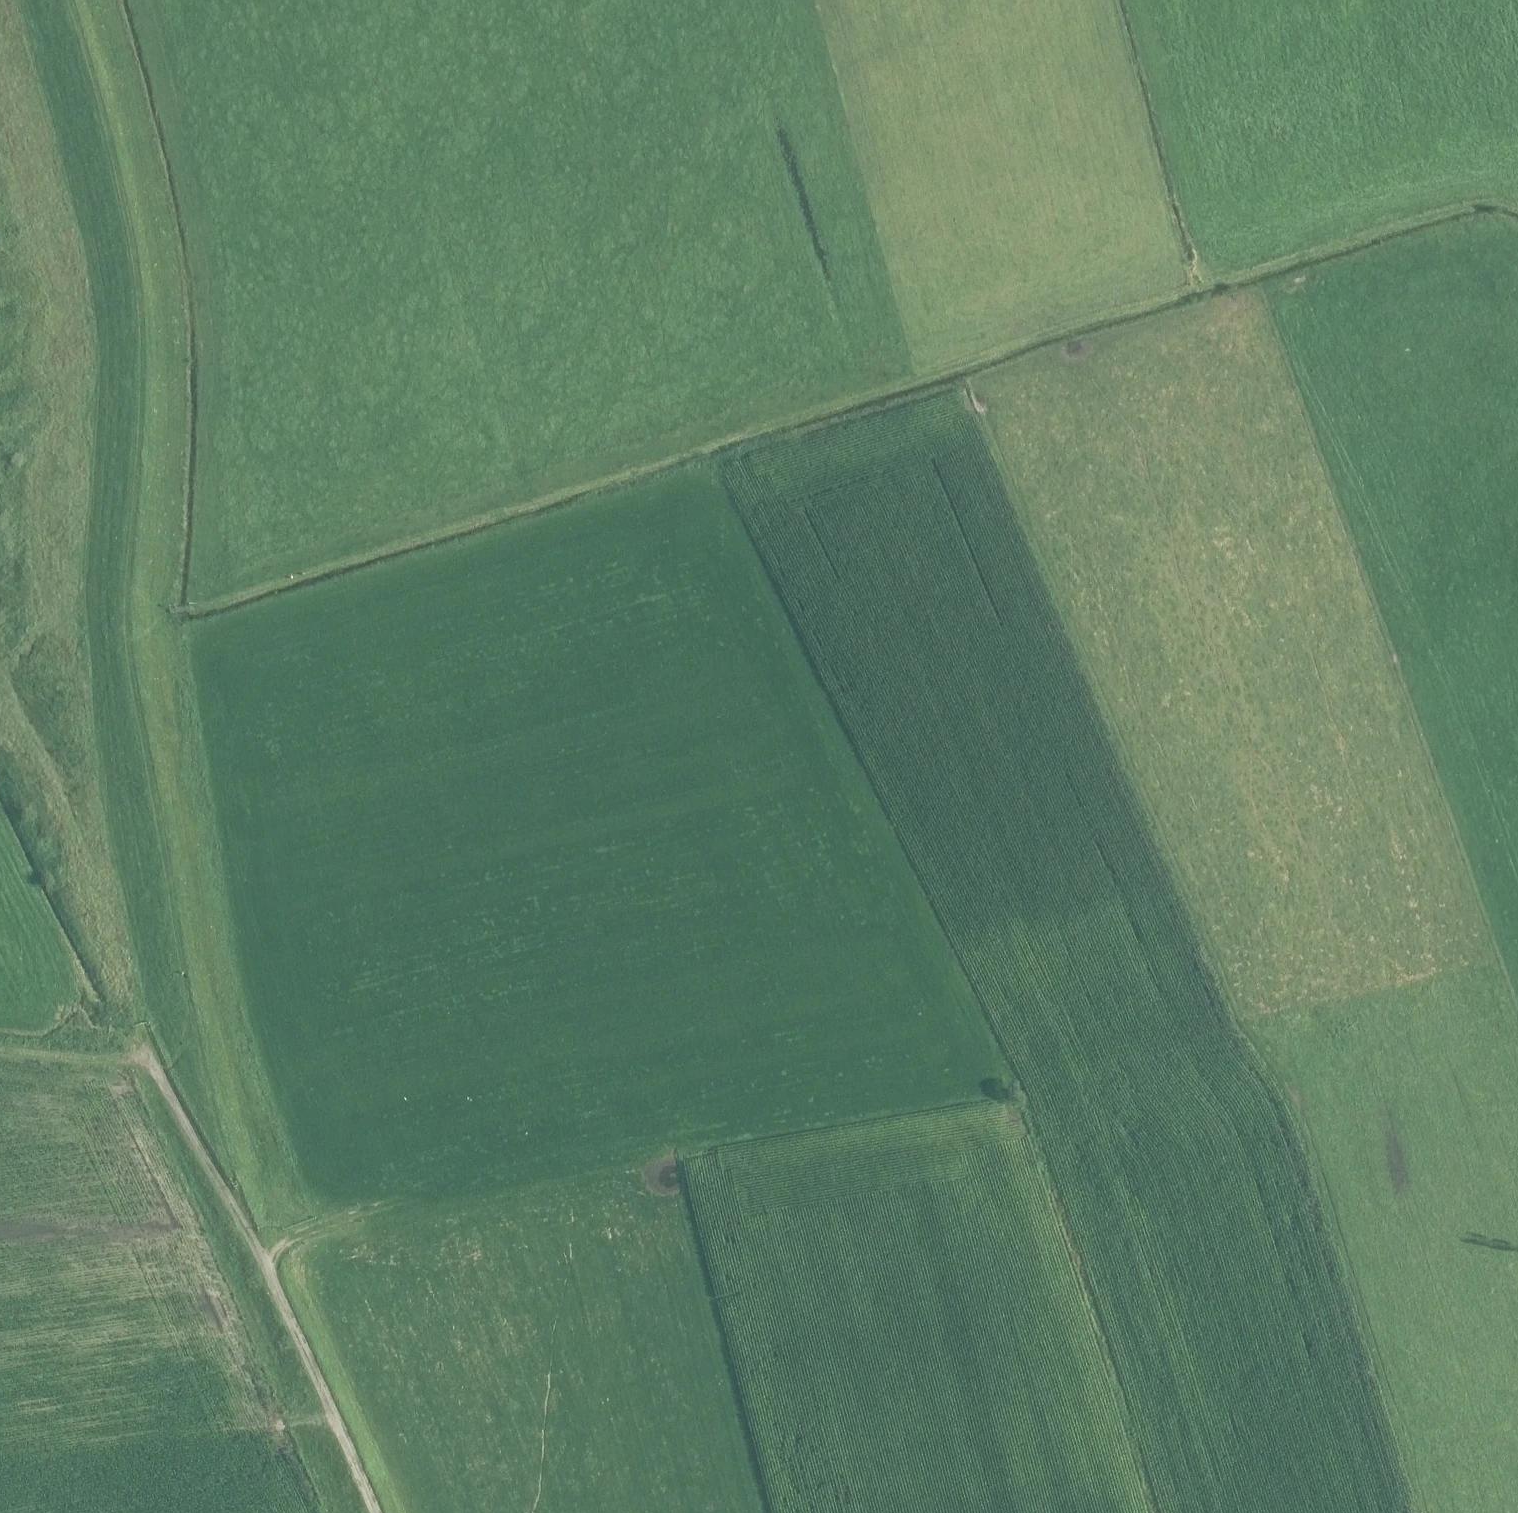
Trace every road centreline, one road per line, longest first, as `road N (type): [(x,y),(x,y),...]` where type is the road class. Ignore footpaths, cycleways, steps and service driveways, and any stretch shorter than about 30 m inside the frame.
road 1 (track): [(0,39),(24,90),(81,306),(79,532),(97,850),(124,969),(161,1061)]
road 2 (track): [(161,609),(216,991),(281,1198),(262,1259)]
road 3 (track): [(378,1512),(262,1259)]
road 4 (track): [(262,1259),(161,1061)]
road 5 (track): [(0,1053),(164,1067)]
road 6 (track): [(262,1259),(312,1227),(396,1198)]

